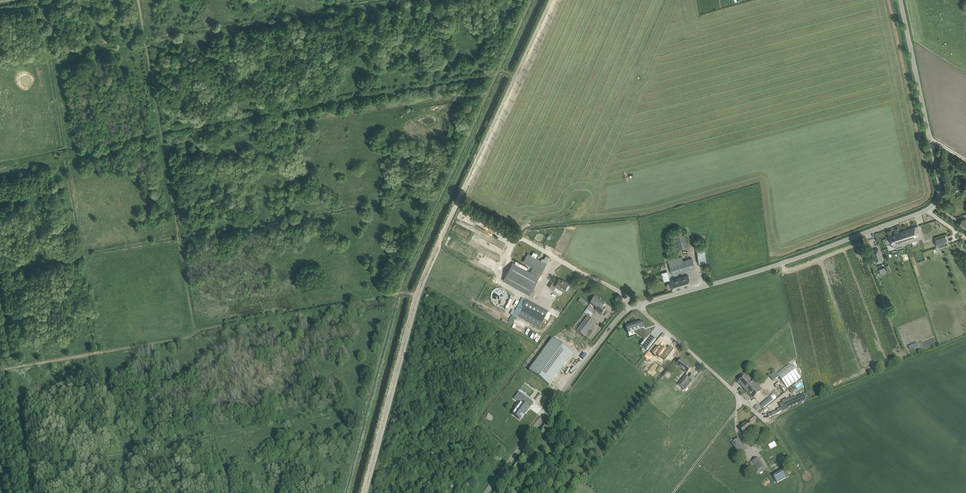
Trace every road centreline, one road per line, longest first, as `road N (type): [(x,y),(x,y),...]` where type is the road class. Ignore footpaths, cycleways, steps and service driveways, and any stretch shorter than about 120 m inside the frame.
road 1 (track): [(554,0),(416,294),(362,492)]
road 2 (unclassified): [(641,303),(828,247),(936,202),(939,181),(900,0)]
road 3 (unclassified): [(486,492),(632,306)]
road 4 (unclassified): [(641,303),(745,402)]

